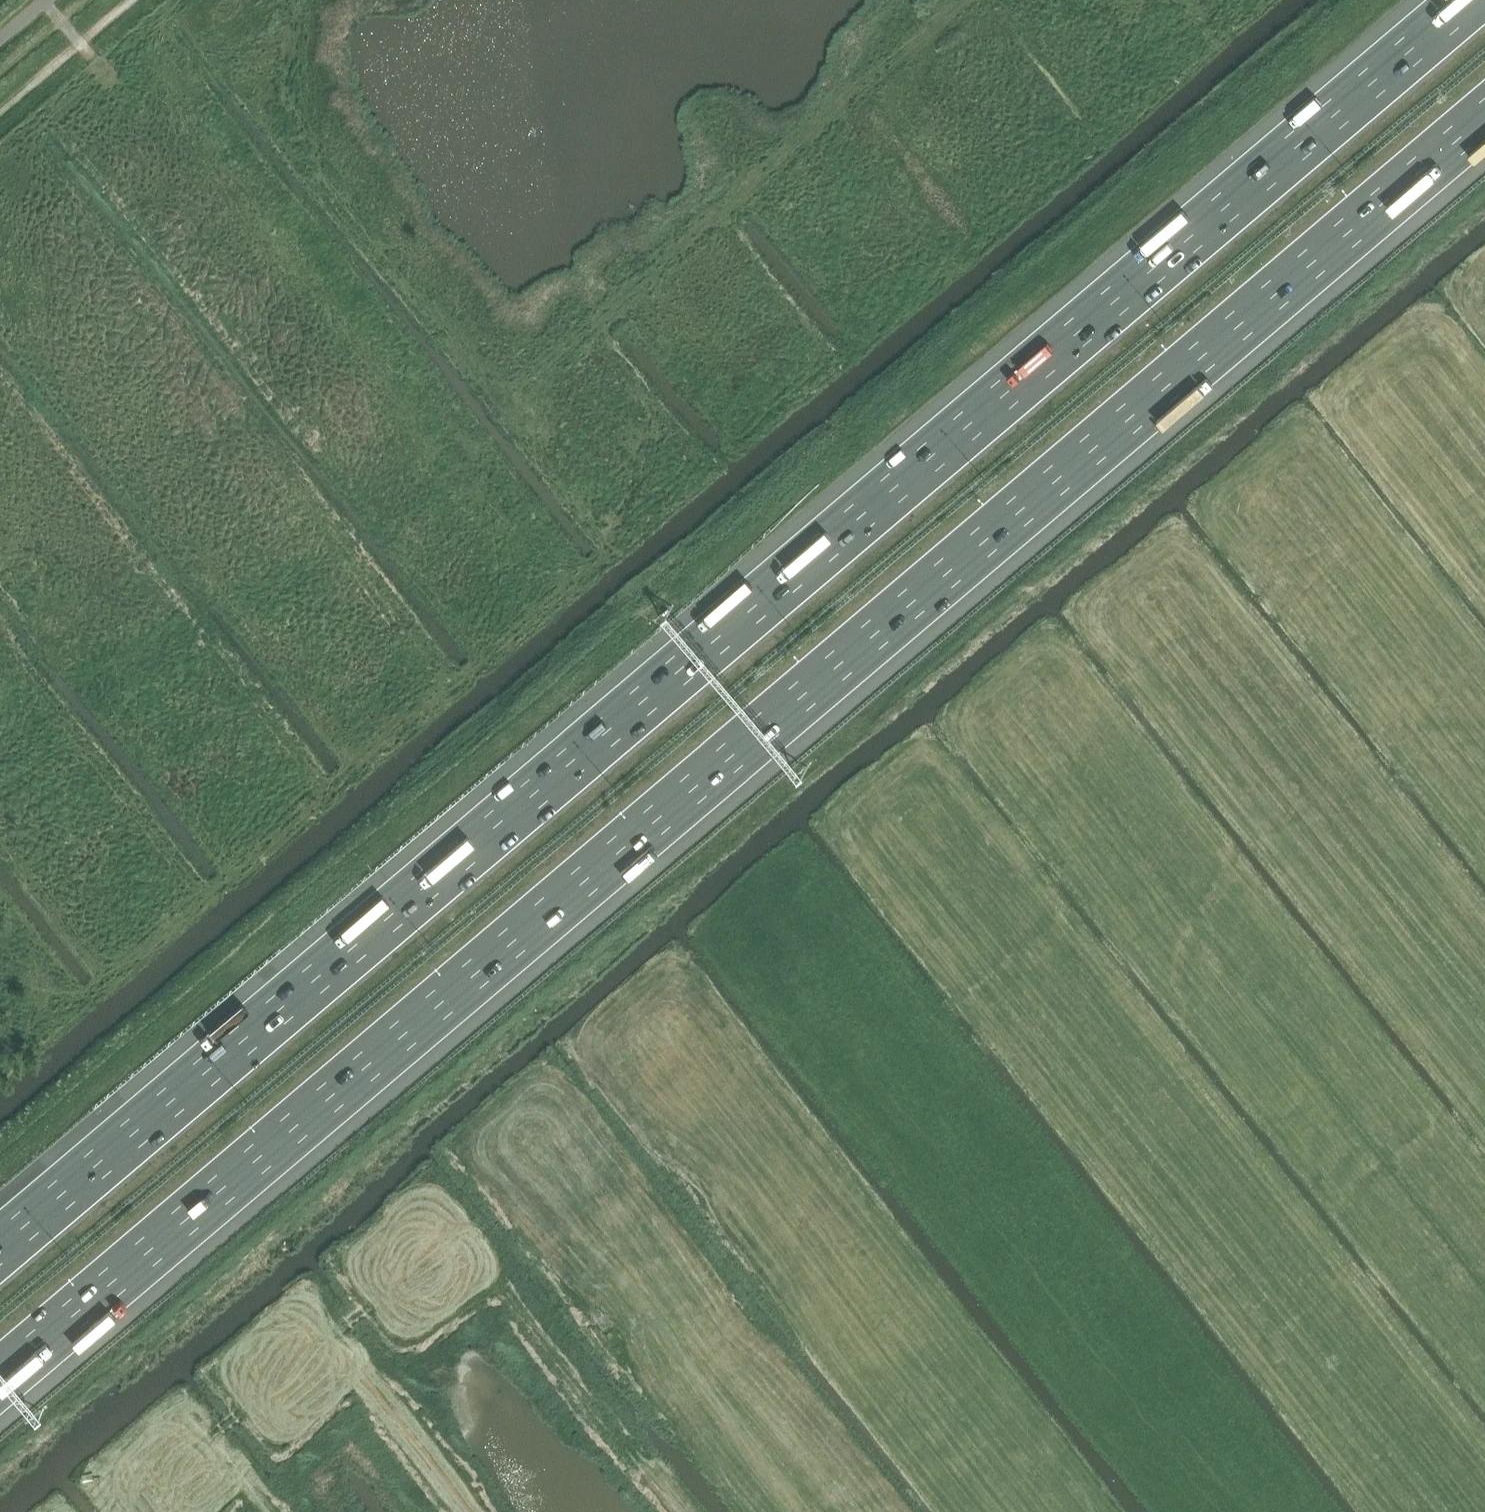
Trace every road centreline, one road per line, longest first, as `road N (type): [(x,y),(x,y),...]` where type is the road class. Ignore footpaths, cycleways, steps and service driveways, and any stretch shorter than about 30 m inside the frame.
road 1 (motorway): [(0,1377),(1484,117)]
road 2 (motorway): [(1472,0),(0,1250)]

